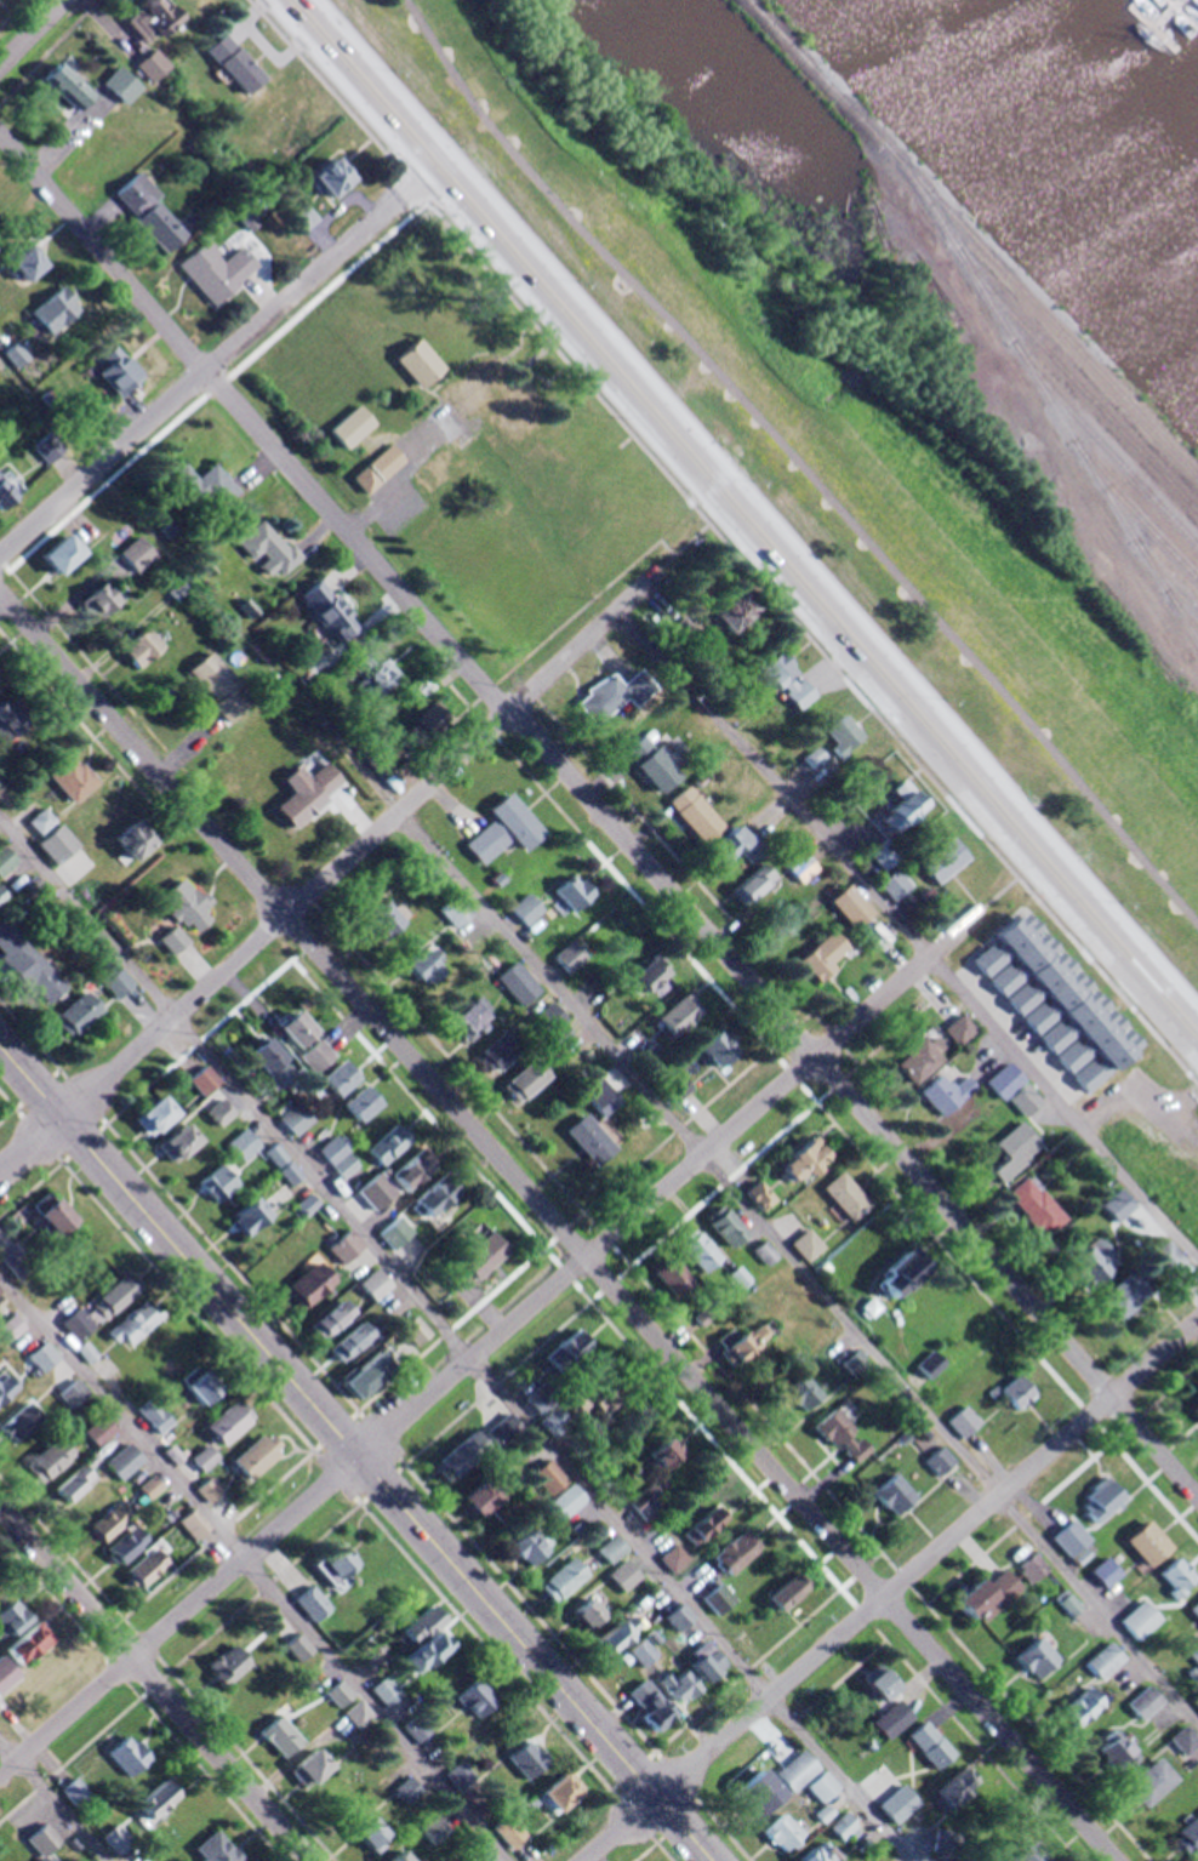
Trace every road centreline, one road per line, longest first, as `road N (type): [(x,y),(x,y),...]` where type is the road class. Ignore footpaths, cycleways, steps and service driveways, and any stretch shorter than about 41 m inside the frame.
road 1 (residential): [(0,133),(1197,1495)]
road 2 (residential): [(0,596),(1115,1860)]
road 3 (trunk): [(277,0),(1197,1053)]
road 4 (trunk): [(1197,1010),(312,0)]
road 5 (residential): [(981,909),(0,1772)]
road 6 (tertiary): [(0,1045),(714,1860)]
road 7 (residential): [(657,573),(0,1172)]
road 8 (residential): [(584,1860),(1197,1320)]
road 9 (residential): [(426,176),(0,557)]
road 10 (residential): [(0,1507),(309,1860)]

